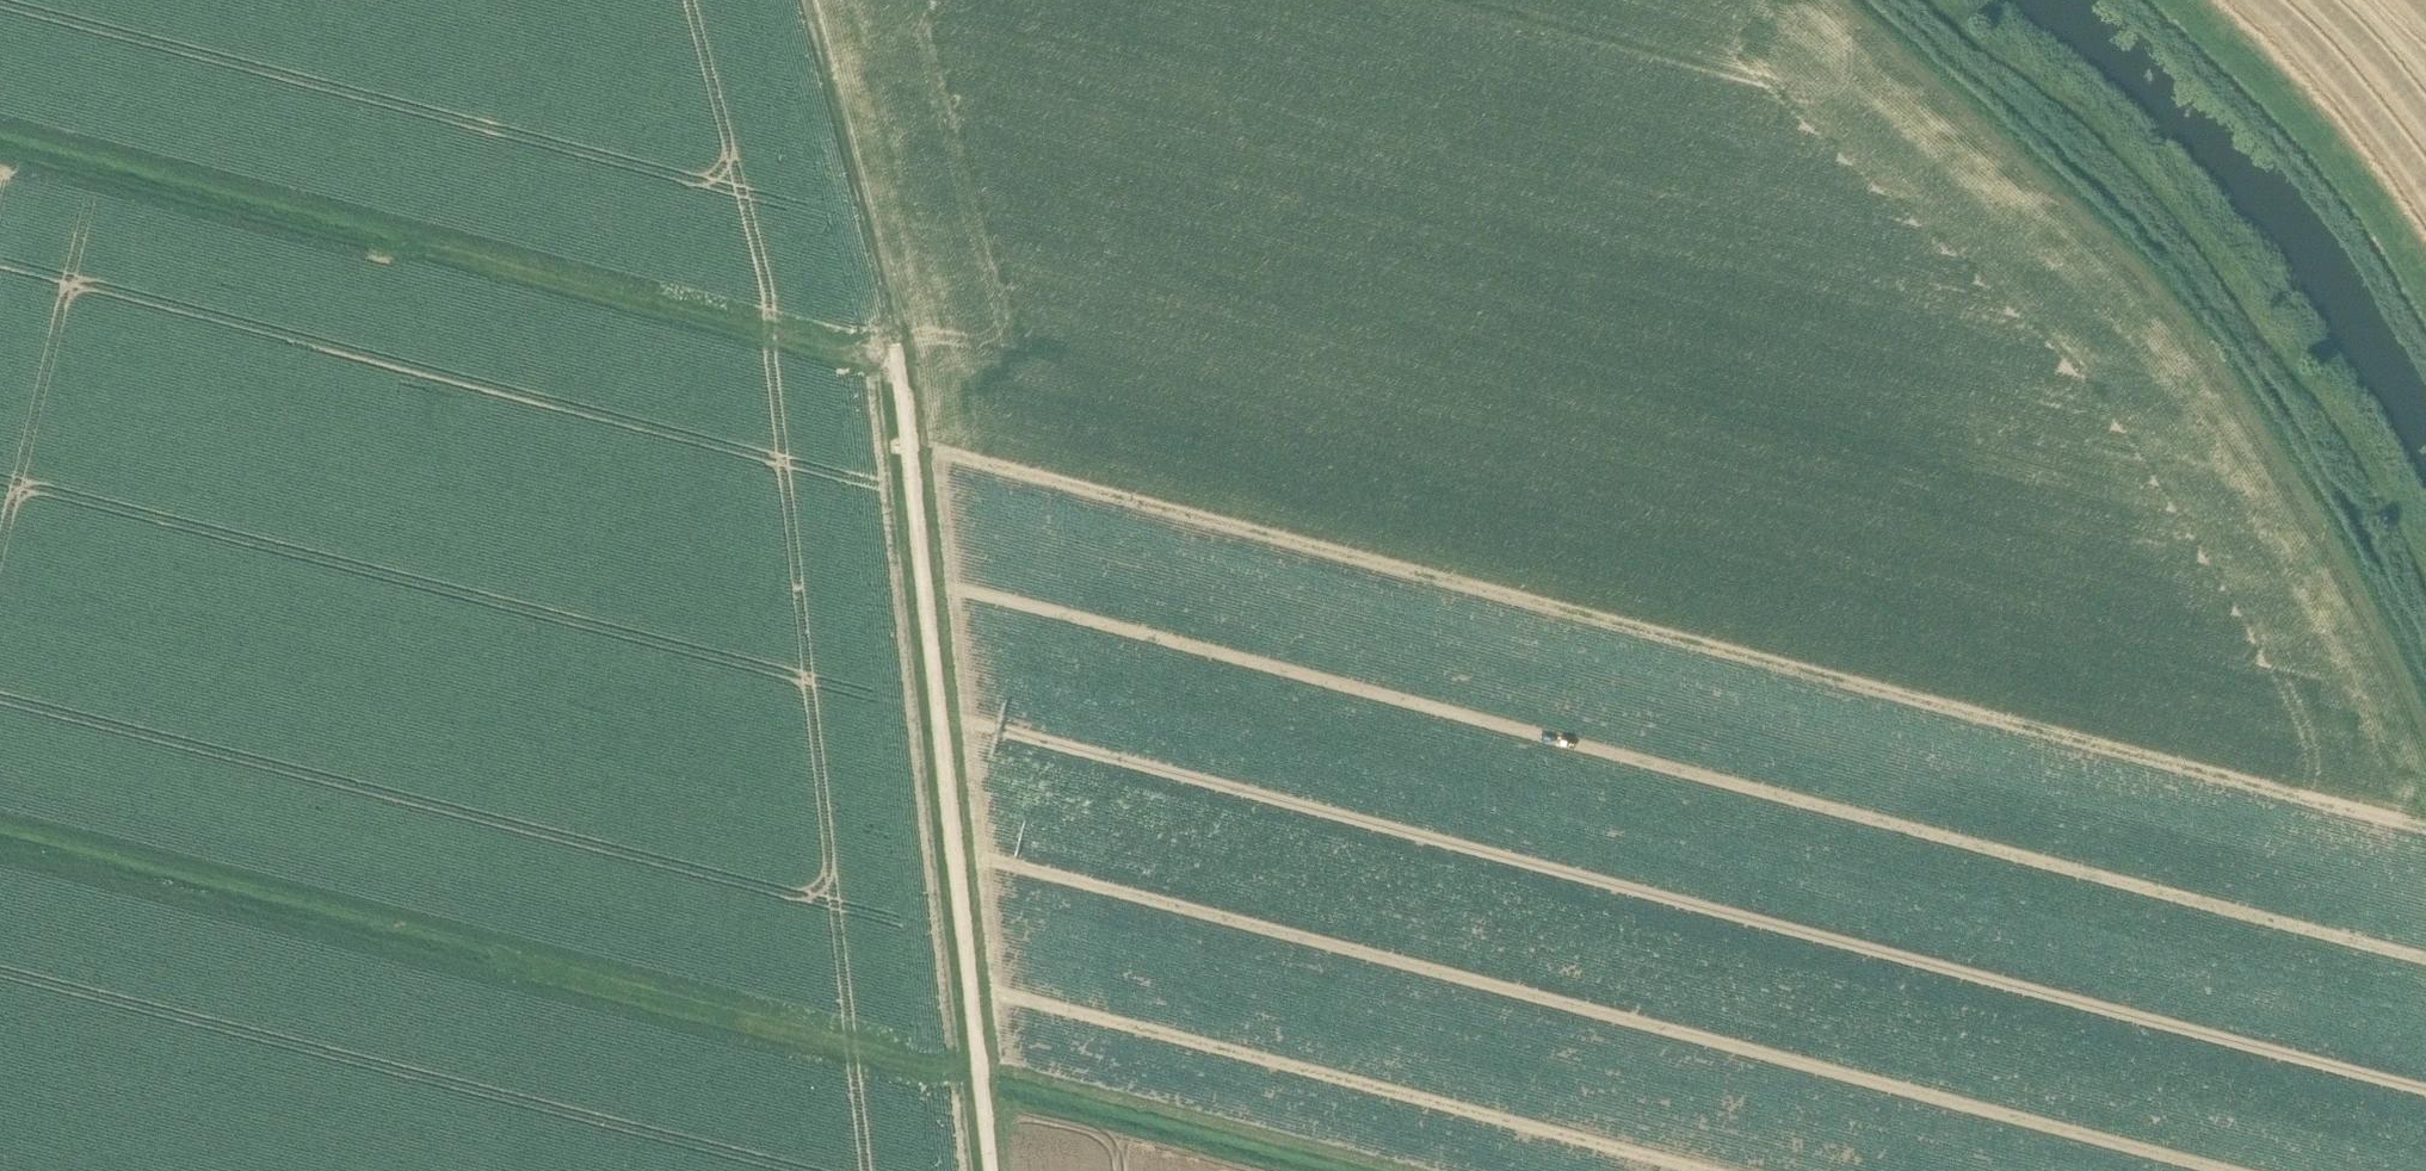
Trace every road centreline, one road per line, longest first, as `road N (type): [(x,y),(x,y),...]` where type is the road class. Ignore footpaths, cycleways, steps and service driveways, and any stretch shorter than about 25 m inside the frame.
road 1 (track): [(991,1170),(897,353)]
road 2 (track): [(1934,0),(2122,149),(2369,474),(2425,578)]

